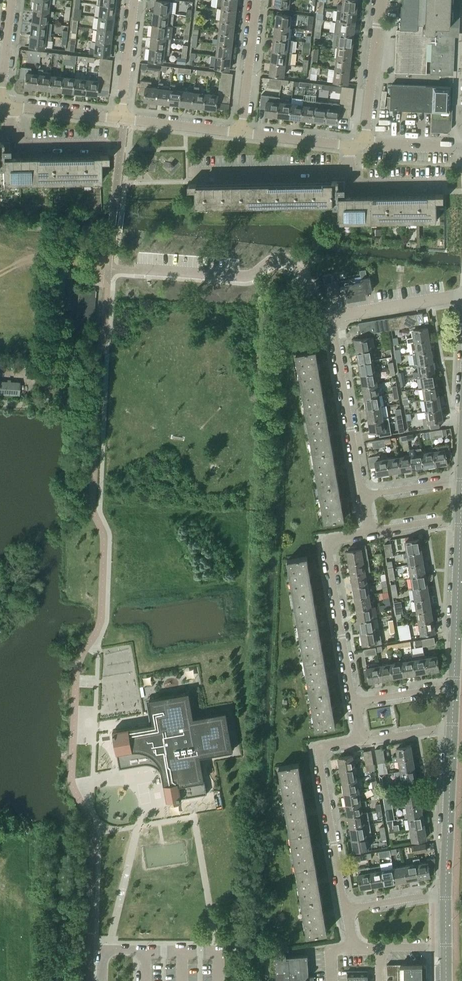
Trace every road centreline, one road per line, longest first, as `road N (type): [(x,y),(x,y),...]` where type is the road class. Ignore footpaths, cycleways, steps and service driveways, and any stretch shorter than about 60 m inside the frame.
road 1 (residential): [(335,319),(293,261),(274,260),(245,276),(138,269)]
road 2 (residential): [(353,703),(327,549),(370,533)]
road 3 (residential): [(347,910),(319,755),(361,742)]
road 4 (residential): [(363,497),(335,319)]
road 5 (tertiary): [(454,686),(461,516)]
road 6 (tertiary): [(445,892),(452,725)]
road 7 (residential): [(364,144),(381,0)]
road 8 (residential): [(241,133),(256,0)]
road 9 (residential): [(335,319),(461,296)]
road 10 (residential): [(364,144),(241,133)]
road 11 (residential): [(241,133),(120,120)]
road 12 (residential): [(120,120),(0,103)]
road 13 (residential): [(120,120),(133,0)]

